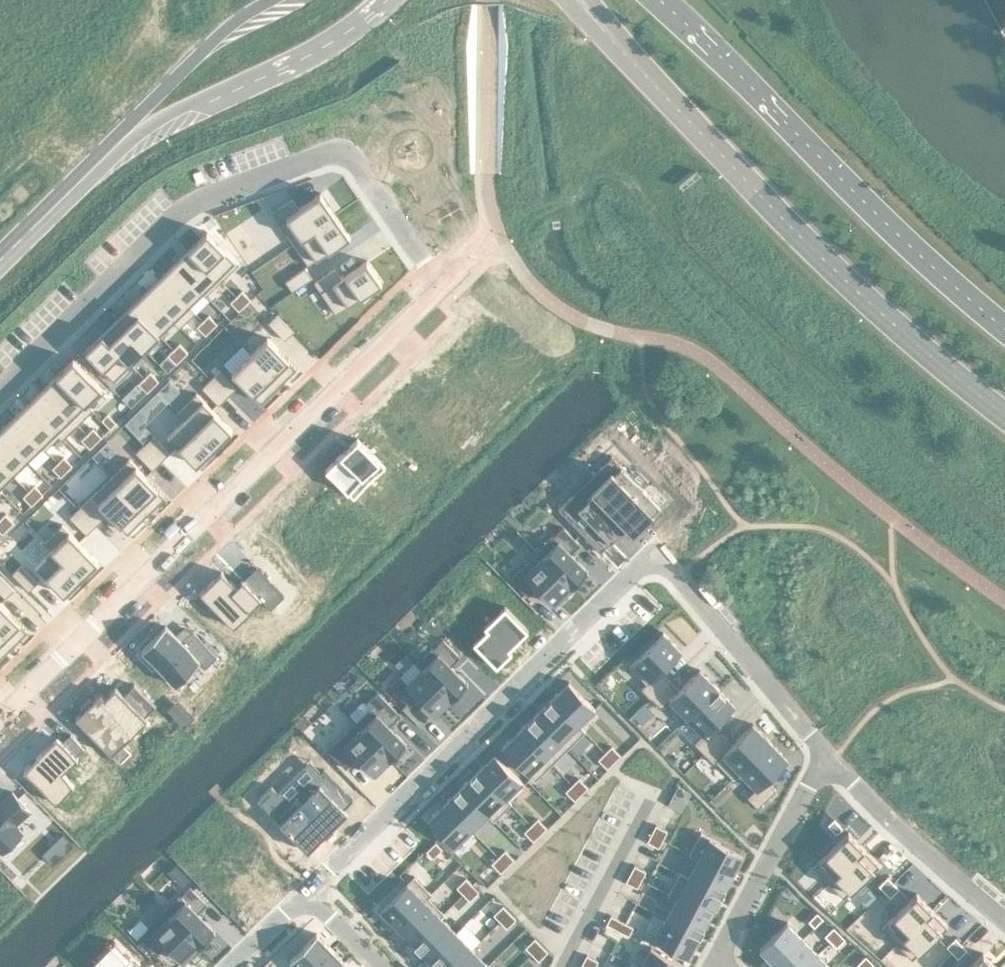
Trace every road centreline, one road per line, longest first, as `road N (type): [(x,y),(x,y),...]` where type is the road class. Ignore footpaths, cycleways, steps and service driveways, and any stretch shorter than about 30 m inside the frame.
road 1 (residential): [(0,701),(426,282),(420,257),(355,157),(345,153),(201,191),(0,385)]
road 2 (secondary): [(605,30),(807,240),(1004,416)]
road 3 (residential): [(652,562),(554,641),(301,881)]
road 4 (secondary): [(1004,319),(695,29)]
road 5 (tertiary): [(109,143),(304,49),(377,0)]
road 6 (residential): [(652,562),(674,572),(824,752)]
road 7 (residential): [(824,752),(1004,916)]
road 8 (residential): [(824,752),(710,957)]
road 9 (tertiary): [(264,0),(204,39),(109,143)]
road 10 (tertiary): [(109,143),(0,249)]
road 11 (residential): [(301,881),(216,966)]
road 12 (residential): [(386,966),(301,881)]

